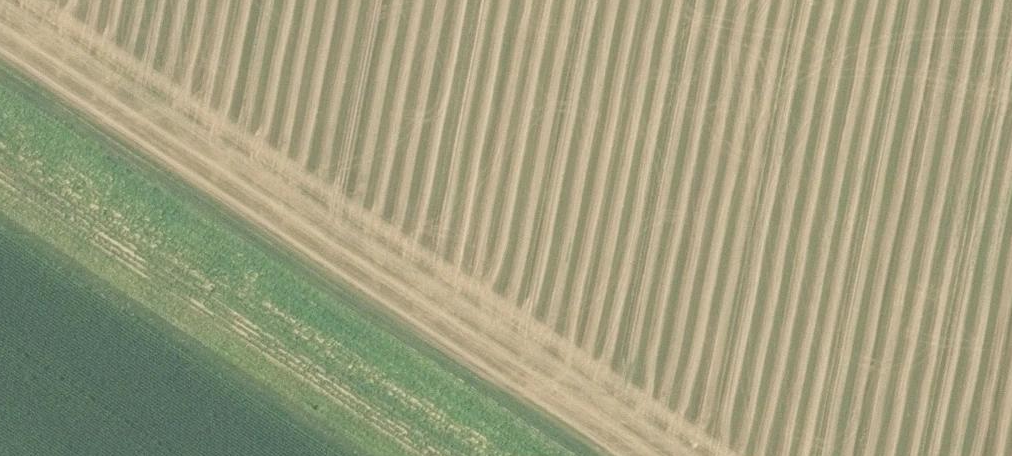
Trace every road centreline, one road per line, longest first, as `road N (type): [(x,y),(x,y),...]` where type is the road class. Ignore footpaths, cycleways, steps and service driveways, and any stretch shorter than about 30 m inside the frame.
road 1 (track): [(580,455),(0,72)]

